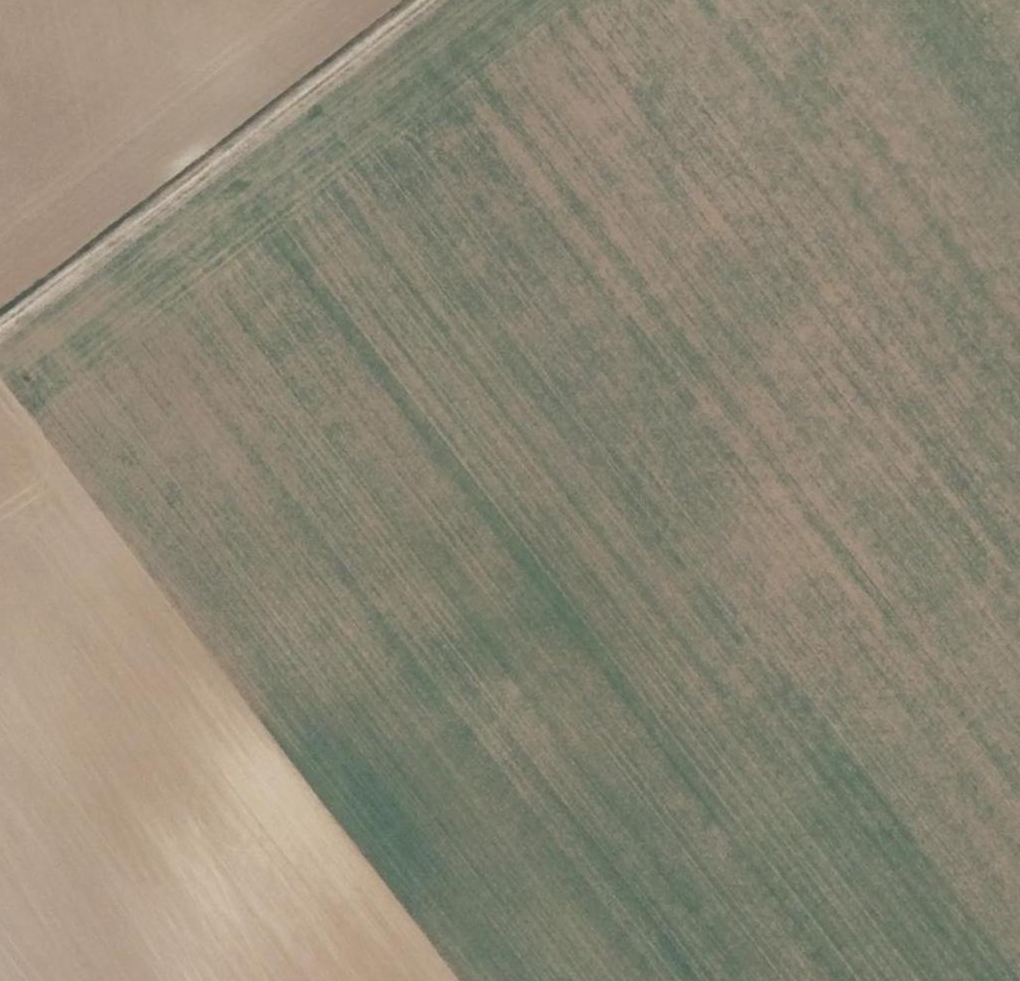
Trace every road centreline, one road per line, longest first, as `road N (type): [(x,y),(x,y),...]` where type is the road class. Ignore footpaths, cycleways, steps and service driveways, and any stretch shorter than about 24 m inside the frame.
road 1 (track): [(0,334),(428,0)]

